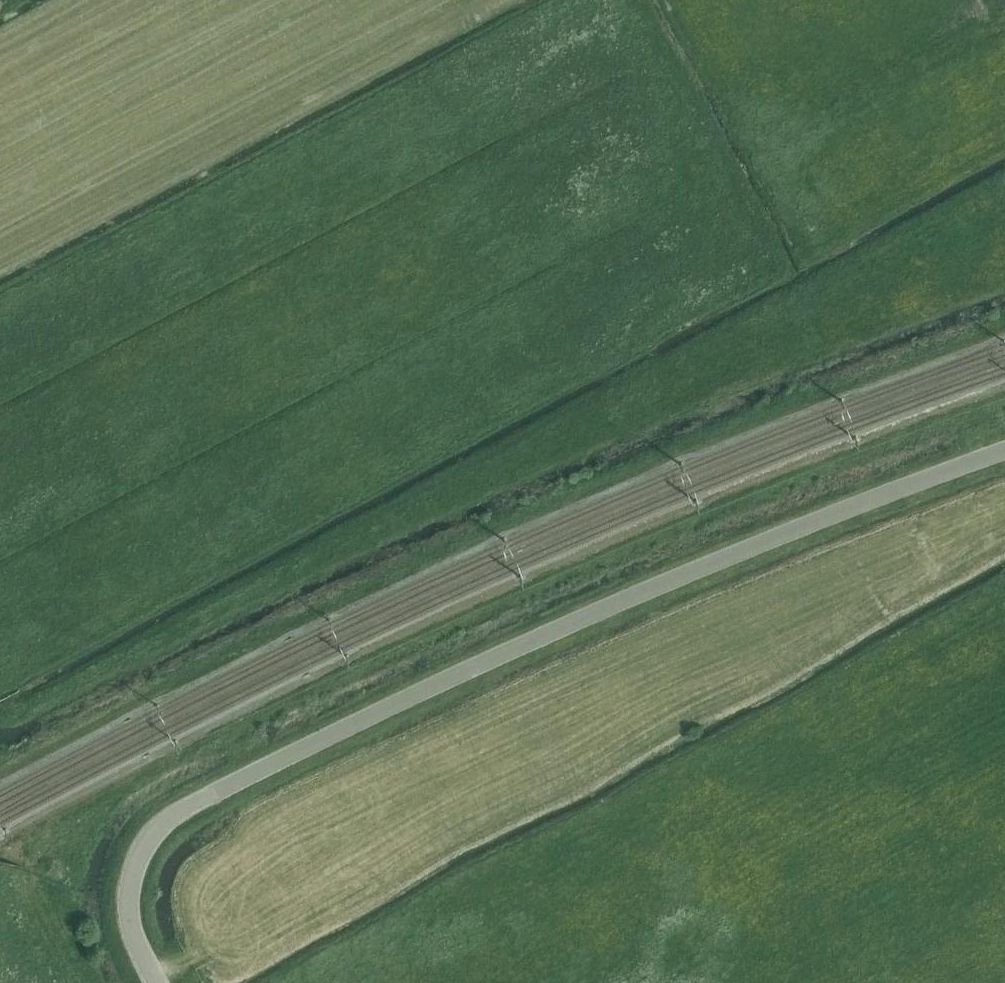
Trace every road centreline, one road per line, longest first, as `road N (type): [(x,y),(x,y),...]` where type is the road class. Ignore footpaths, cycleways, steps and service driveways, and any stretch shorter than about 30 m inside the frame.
road 1 (unclassified): [(1004,451),(633,596),(174,813),(149,837),(128,889),(136,946),(155,982)]

